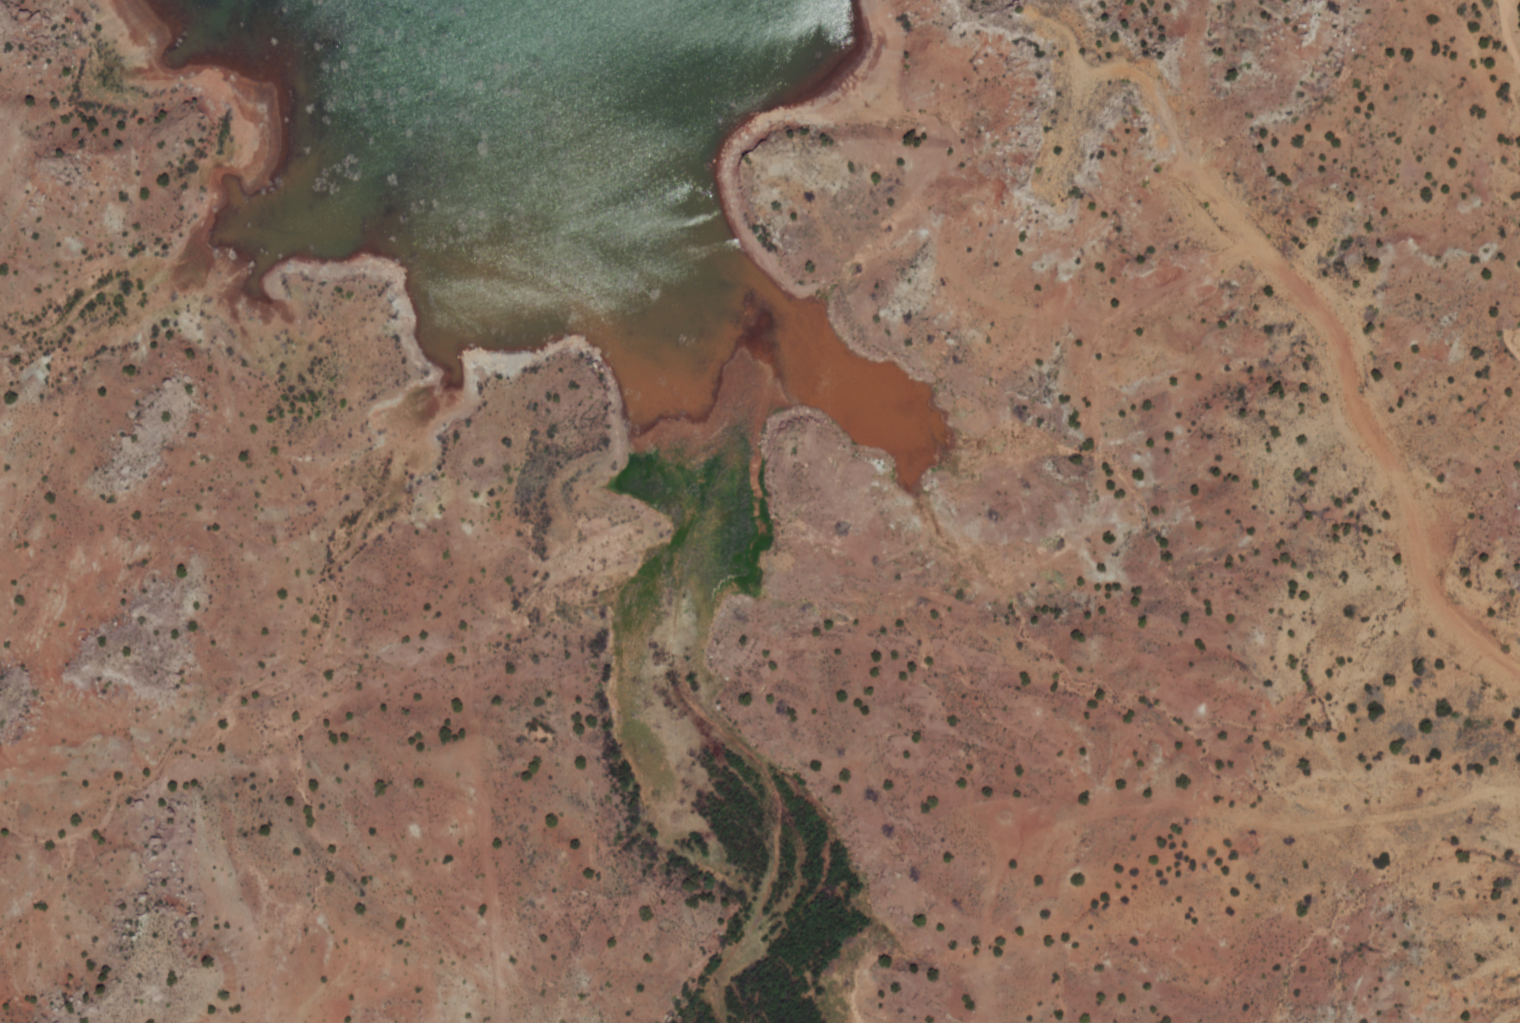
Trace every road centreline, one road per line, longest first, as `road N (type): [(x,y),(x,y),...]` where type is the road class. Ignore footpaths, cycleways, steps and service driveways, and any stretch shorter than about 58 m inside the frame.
road 1 (residential): [(1519,675),(1434,599),(1404,495),(1364,422),(1324,319),(1191,173)]

